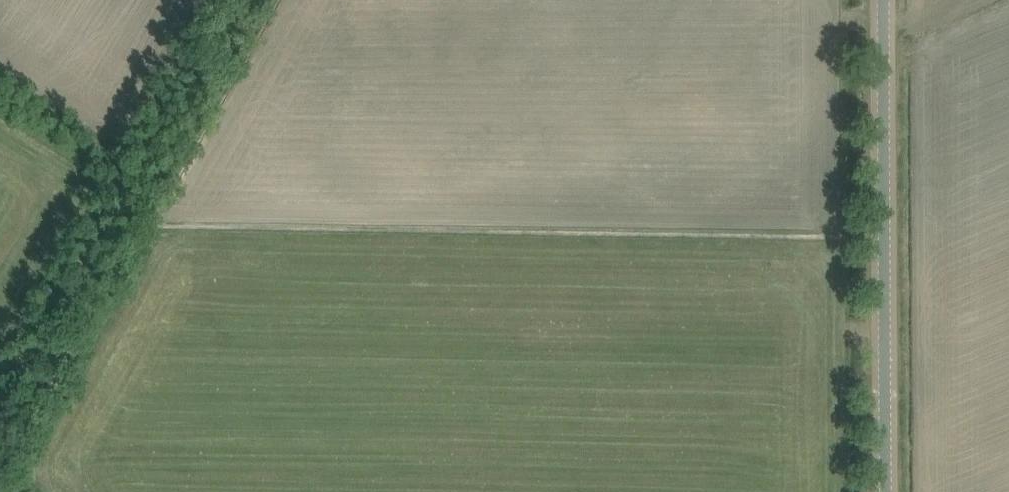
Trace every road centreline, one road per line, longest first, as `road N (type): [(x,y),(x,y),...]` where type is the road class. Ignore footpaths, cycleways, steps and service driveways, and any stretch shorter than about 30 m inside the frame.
road 1 (tertiary): [(891,491),(888,0)]

